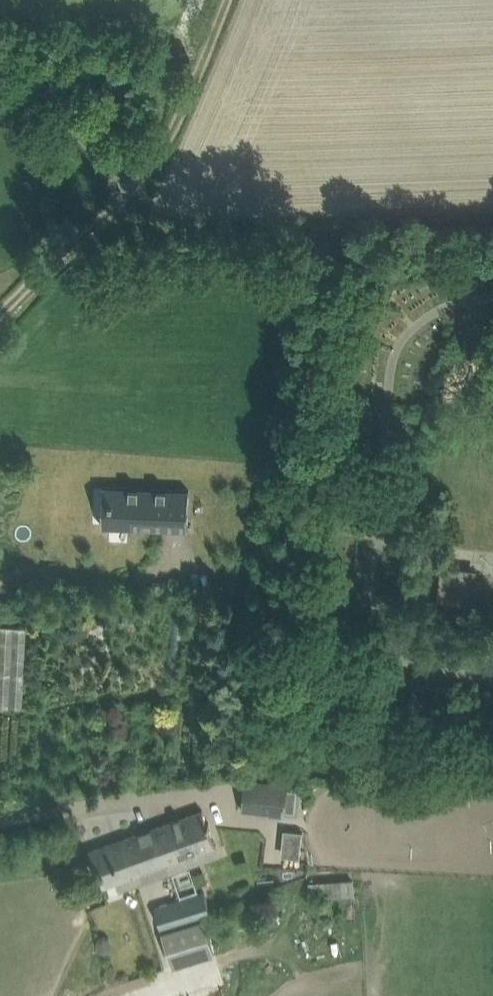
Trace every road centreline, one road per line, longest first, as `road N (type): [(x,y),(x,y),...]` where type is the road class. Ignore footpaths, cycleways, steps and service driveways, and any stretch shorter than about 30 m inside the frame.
road 1 (track): [(131,188),(208,84),(236,0)]
road 2 (track): [(131,188),(76,132),(21,51),(0,37)]
road 3 (track): [(0,316),(131,188)]

